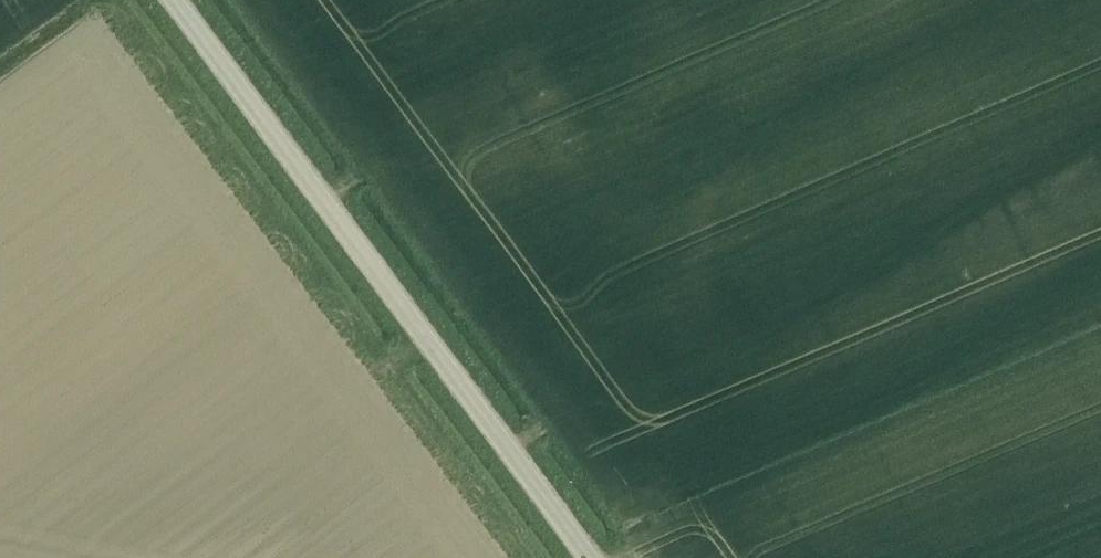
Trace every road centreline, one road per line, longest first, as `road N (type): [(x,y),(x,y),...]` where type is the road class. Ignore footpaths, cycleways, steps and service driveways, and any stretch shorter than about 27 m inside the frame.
road 1 (unclassified): [(590,557),(172,0)]

